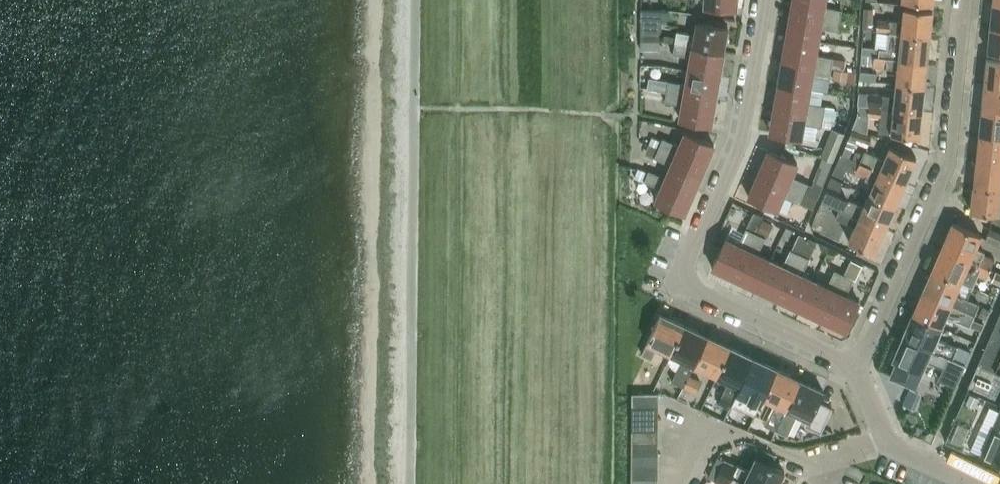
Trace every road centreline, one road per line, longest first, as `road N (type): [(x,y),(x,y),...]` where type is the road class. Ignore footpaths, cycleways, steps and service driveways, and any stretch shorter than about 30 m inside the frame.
road 1 (unclassified): [(410,483),(414,0)]
road 2 (residential): [(765,0),(741,144),(686,277),(704,294),(853,369)]
road 3 (residential): [(853,369),(944,165),(962,0)]
road 4 (residential): [(974,483),(889,443),(853,369)]

